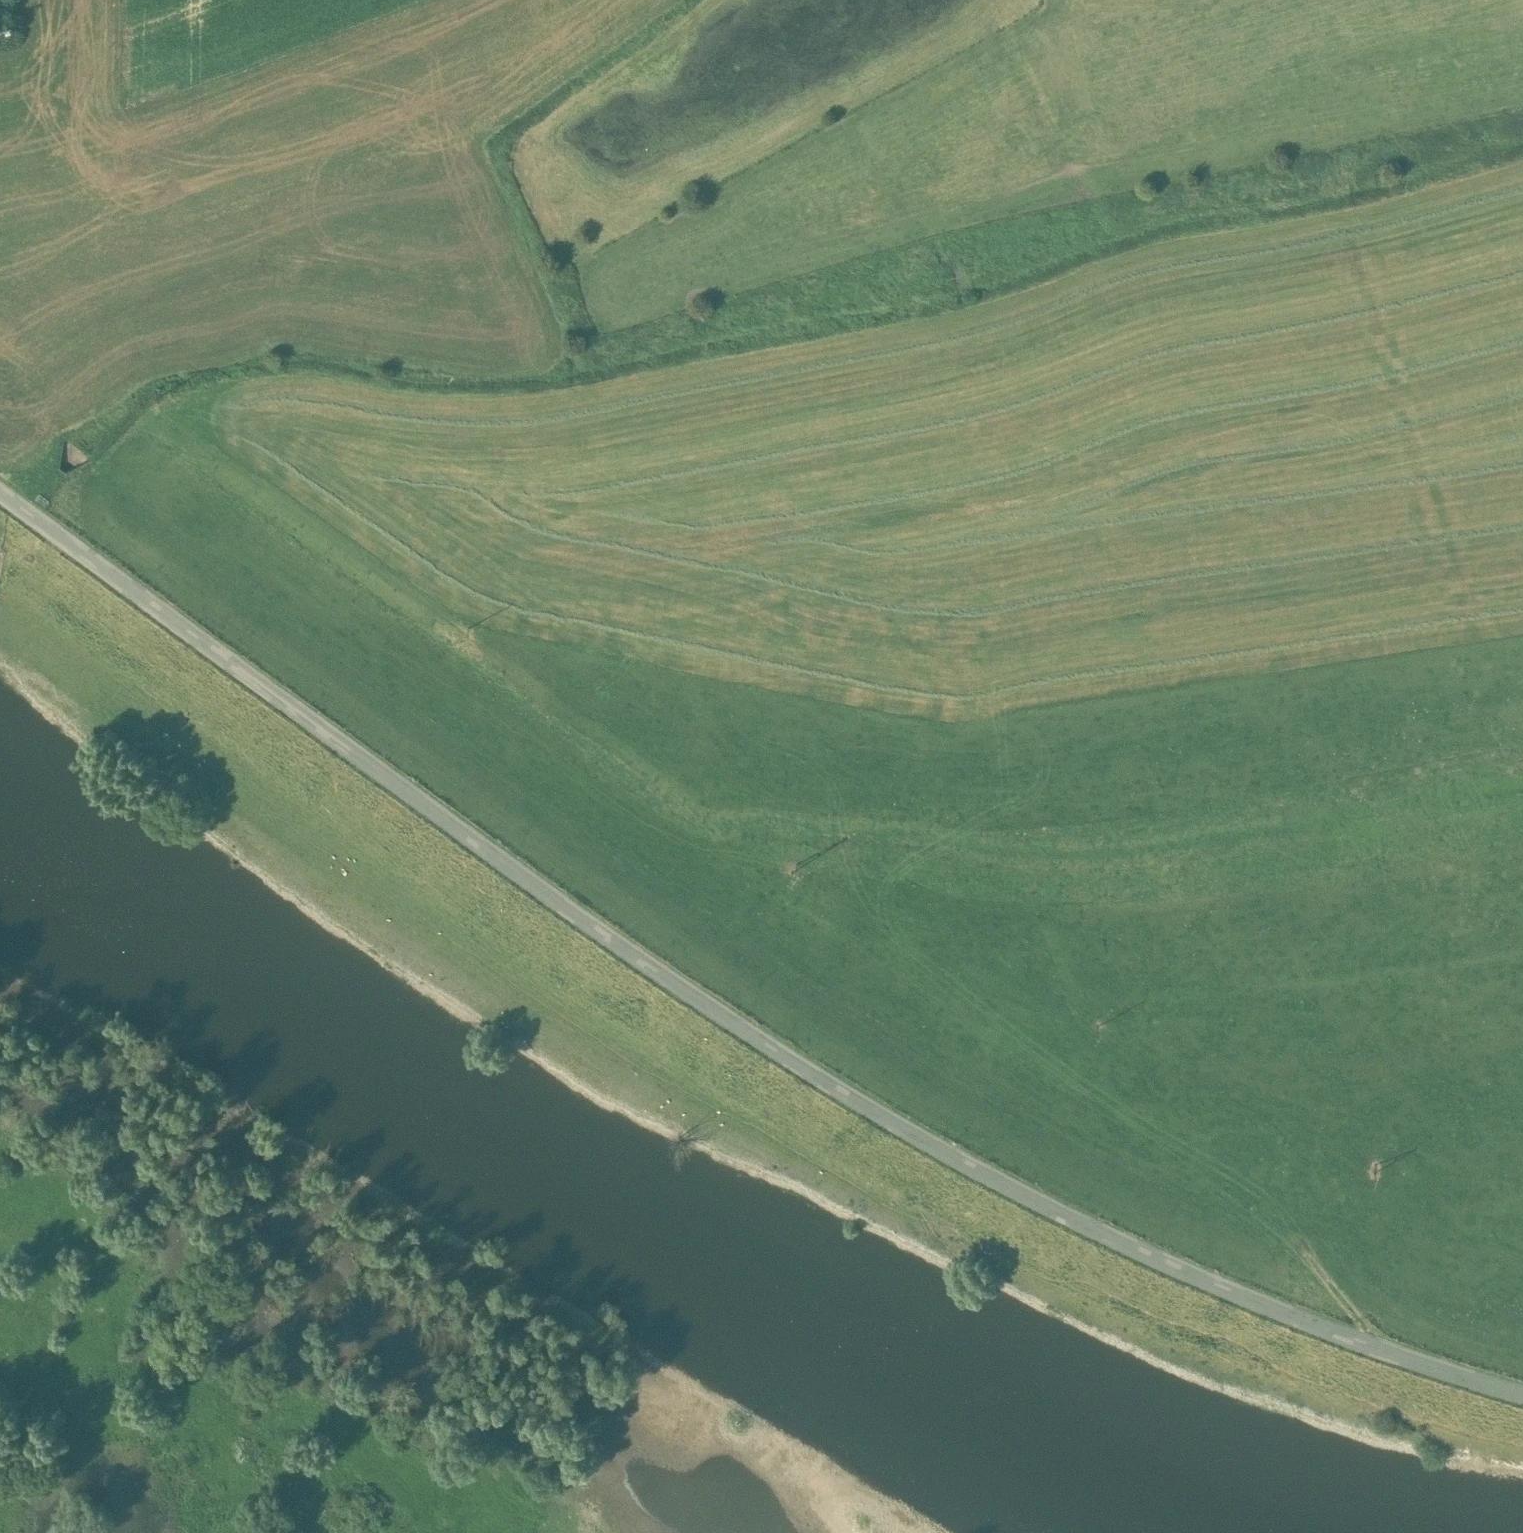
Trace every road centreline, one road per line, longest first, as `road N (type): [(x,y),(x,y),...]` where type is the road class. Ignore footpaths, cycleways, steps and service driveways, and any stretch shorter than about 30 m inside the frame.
road 1 (unclassified): [(0,484),(764,1040),(940,1149),(1114,1239),(1287,1308),(1522,1384)]

